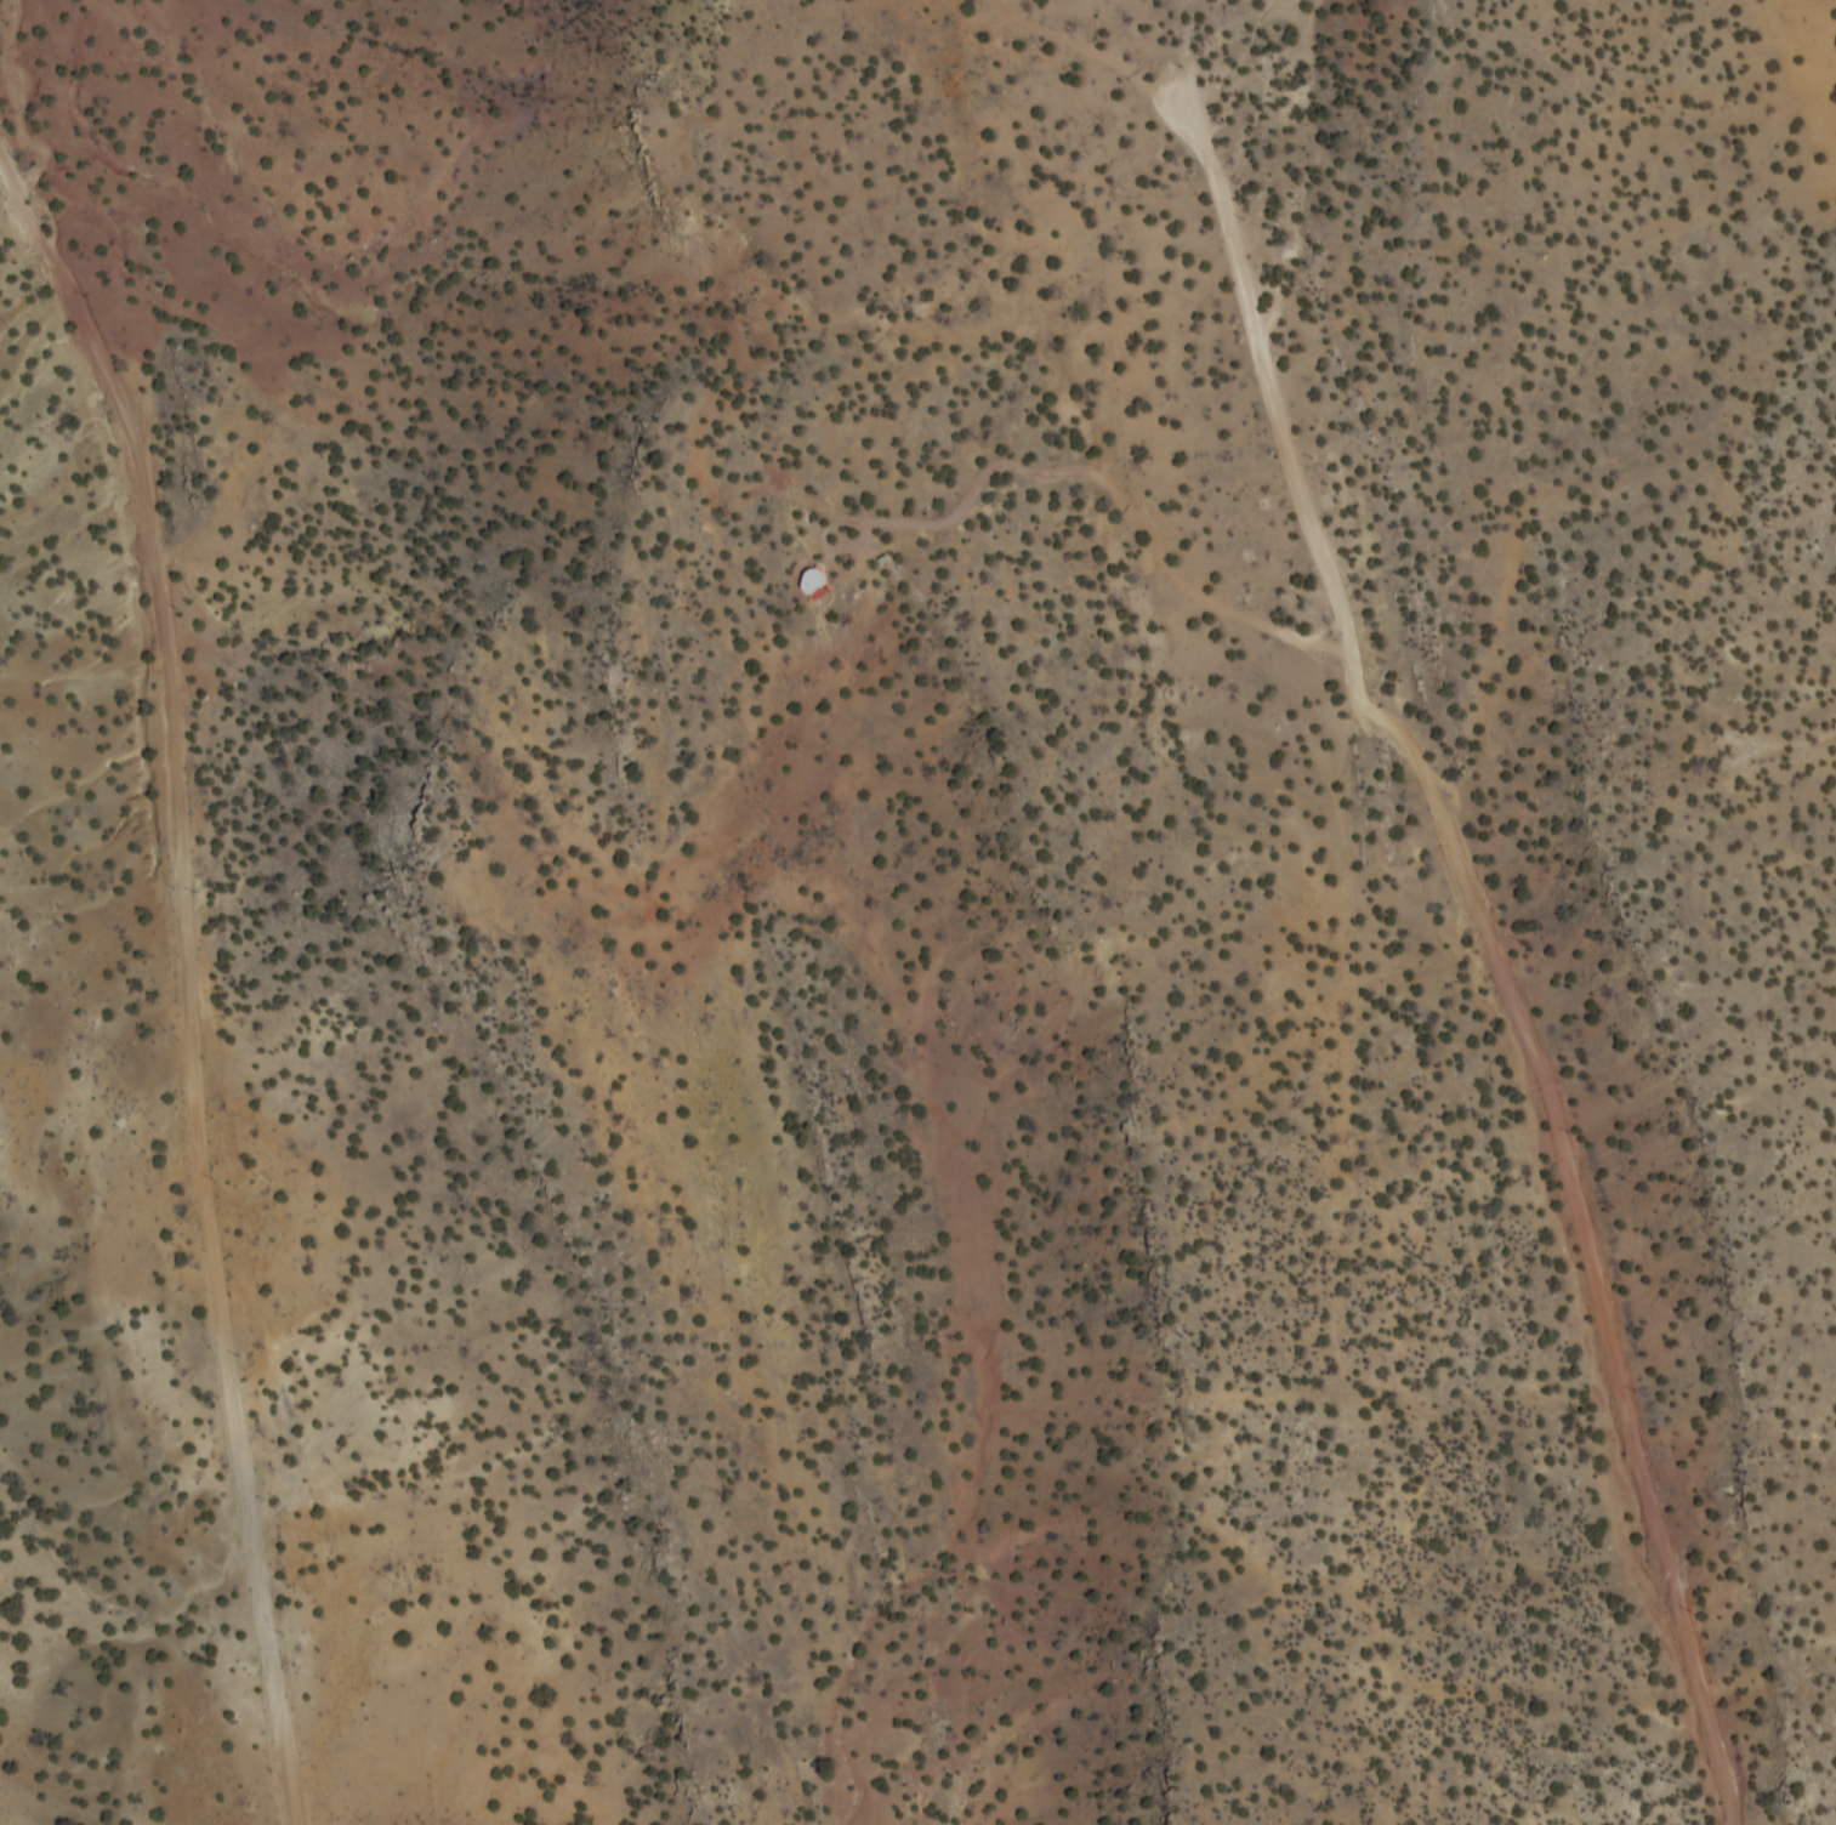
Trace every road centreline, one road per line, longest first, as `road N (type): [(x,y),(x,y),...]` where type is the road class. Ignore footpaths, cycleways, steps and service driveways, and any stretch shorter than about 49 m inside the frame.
road 1 (residential): [(1183,112),(1211,169),(1267,335),(1303,482),(1359,643),(1362,675),(1421,747),(1550,1064),(1676,1577),(1736,1780),(1733,1824)]
road 2 (residential): [(0,134),(80,291),(152,473),(175,622),(200,1059),(301,1824)]

